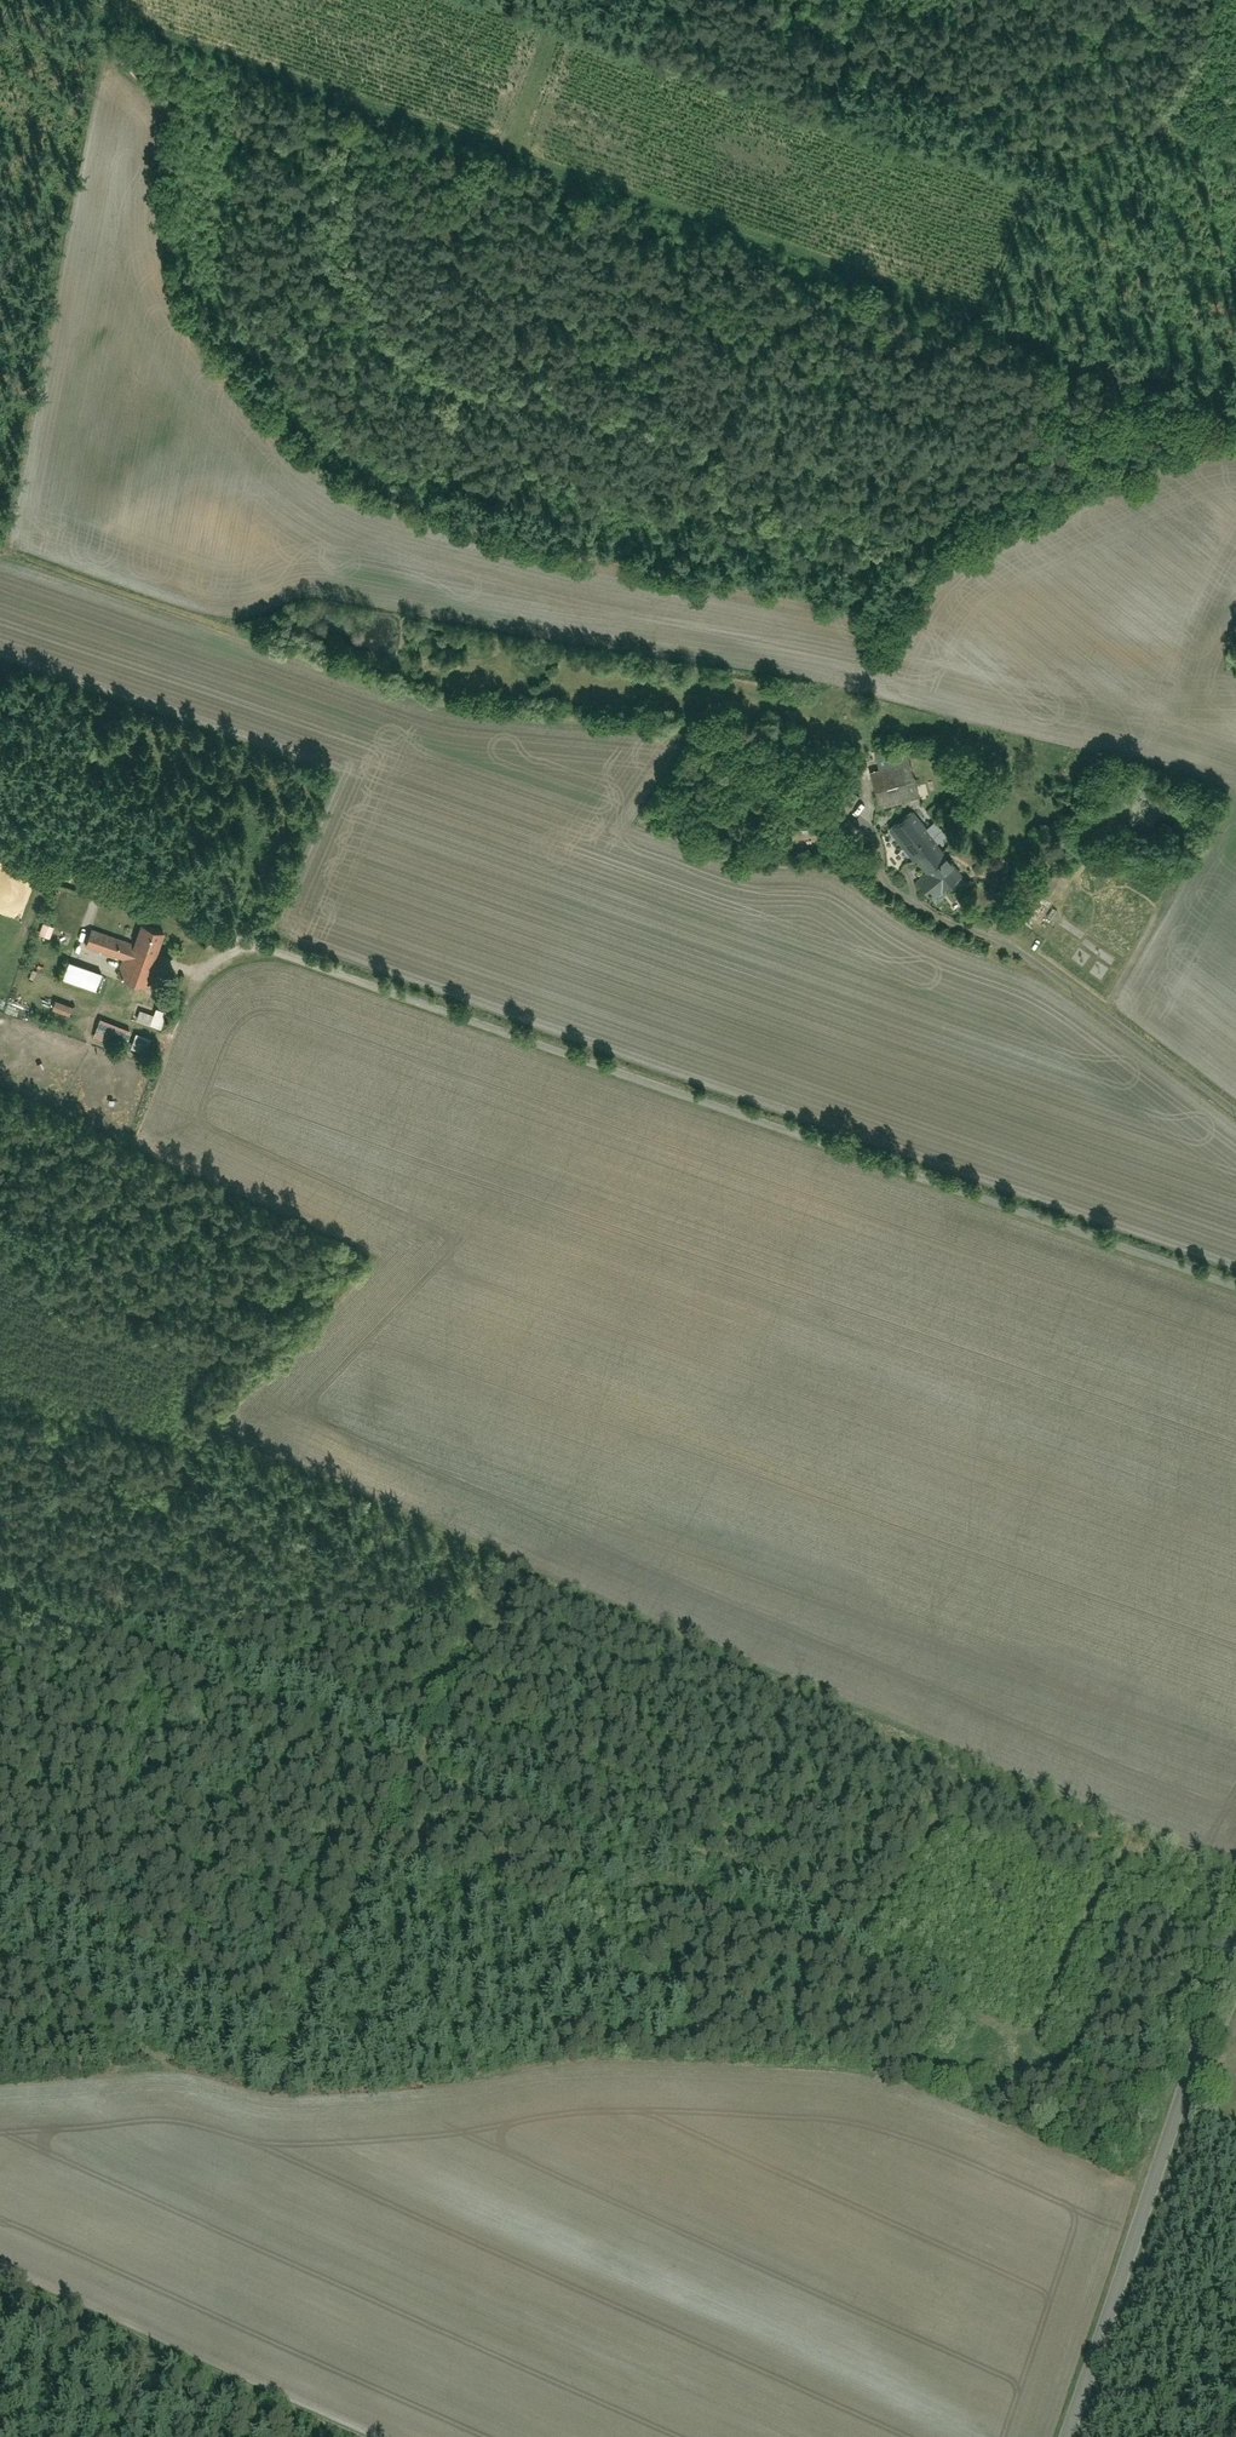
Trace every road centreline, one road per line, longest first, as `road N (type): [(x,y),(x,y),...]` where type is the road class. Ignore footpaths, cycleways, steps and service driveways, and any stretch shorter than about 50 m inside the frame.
road 1 (track): [(1235,1286),(0,858)]
road 2 (tertiary): [(1235,1961),(1068,2436)]
road 3 (track): [(1235,1116),(997,938),(915,905),(882,881),(884,852)]
road 4 (track): [(373,2436),(0,2267)]

